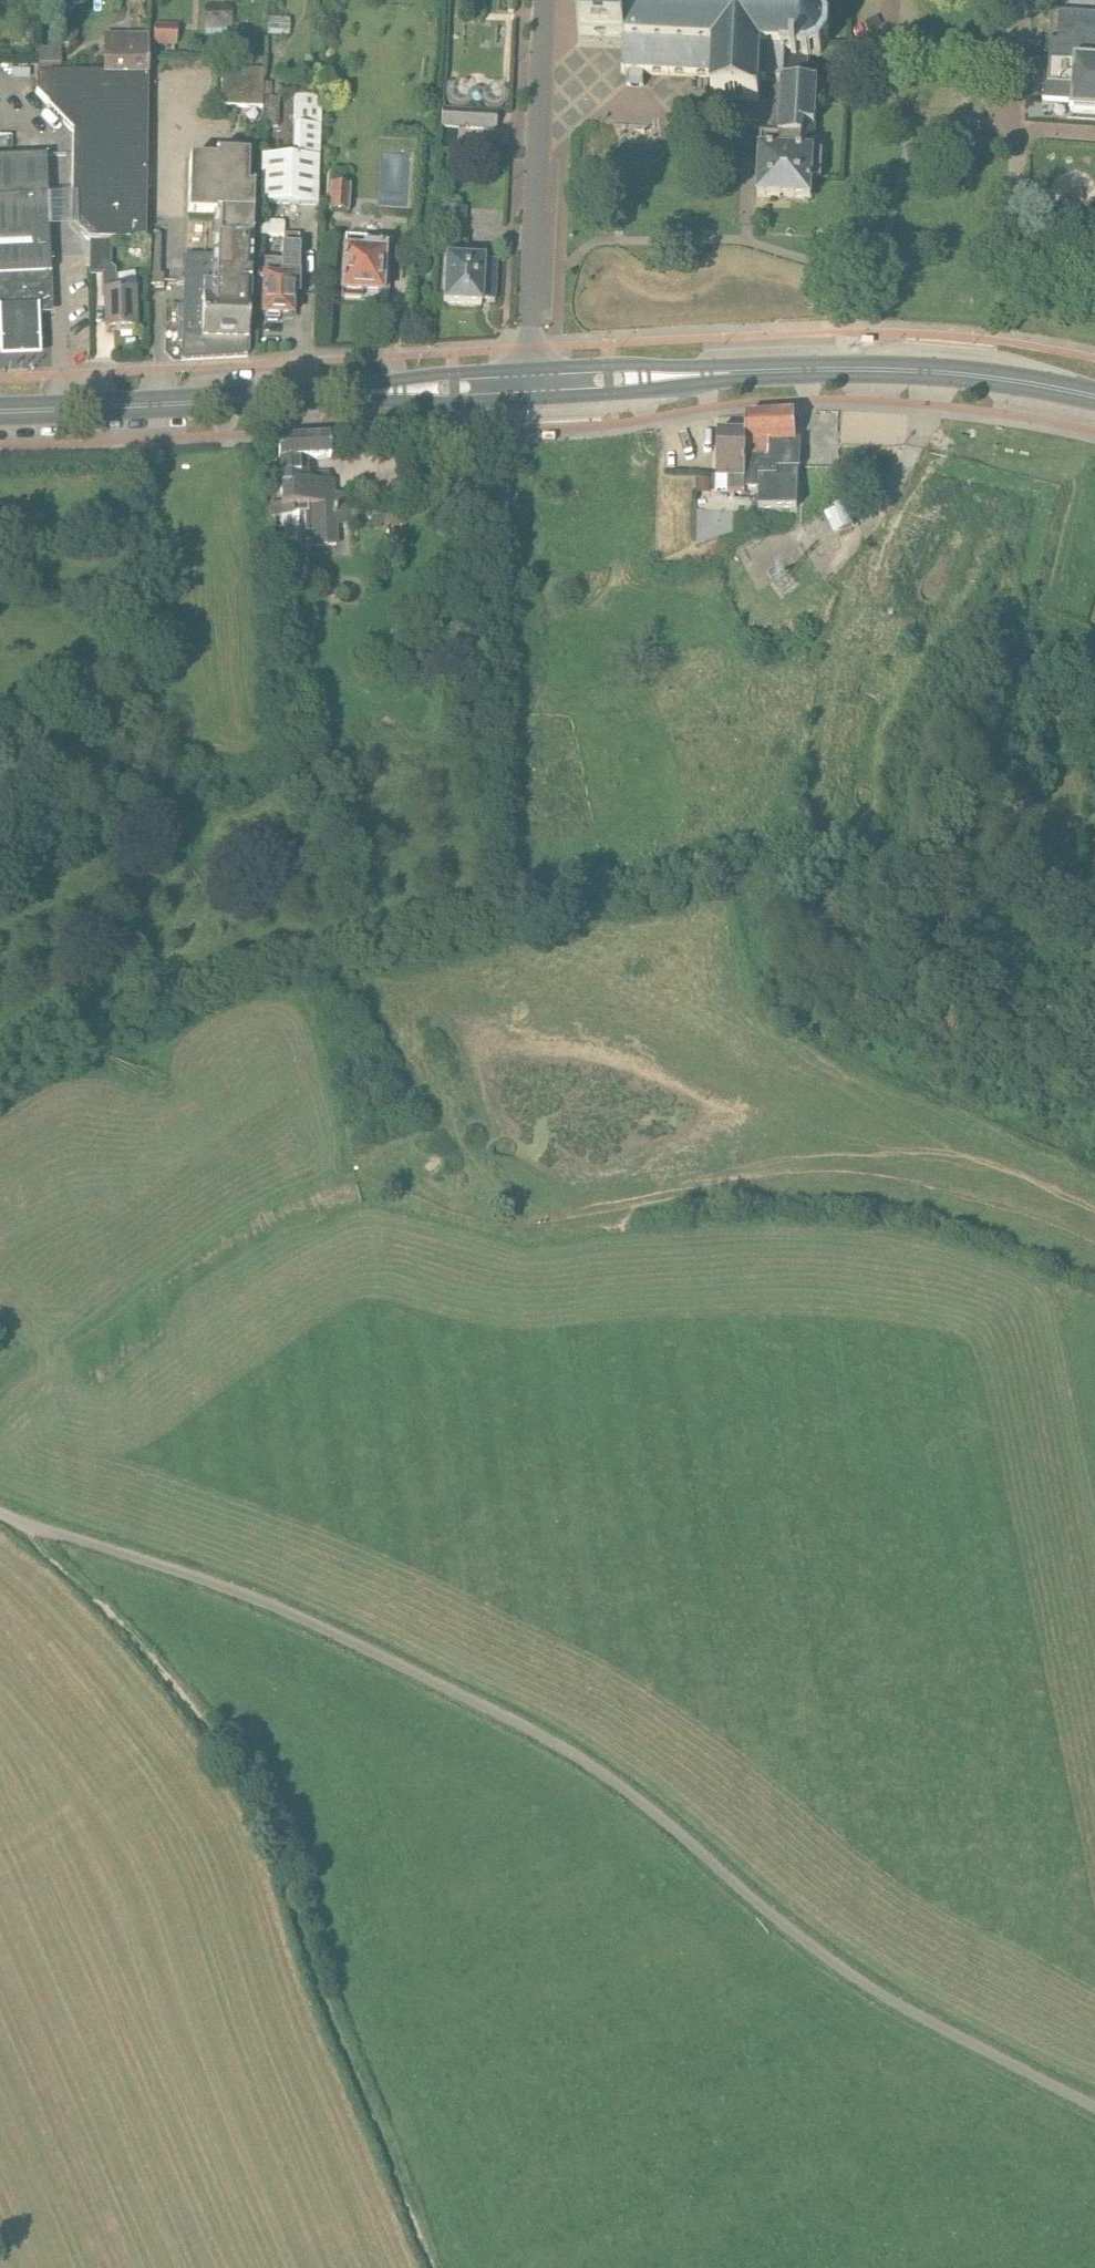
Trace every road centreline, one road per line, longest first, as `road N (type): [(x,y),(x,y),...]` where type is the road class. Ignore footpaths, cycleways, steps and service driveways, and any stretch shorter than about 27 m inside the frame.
road 1 (unclassified): [(1094,2109),(850,1976),(620,1787),(553,1743),(265,1603),(0,1513)]
road 2 (track): [(433,2267),(318,1989),(276,1842),(250,1789),(159,1666),(17,1519)]
road 3 (secondary): [(1094,395),(967,372),(886,367),(528,384)]
road 4 (secondary): [(528,384),(0,412)]
road 5 (residential): [(528,384),(544,0)]

